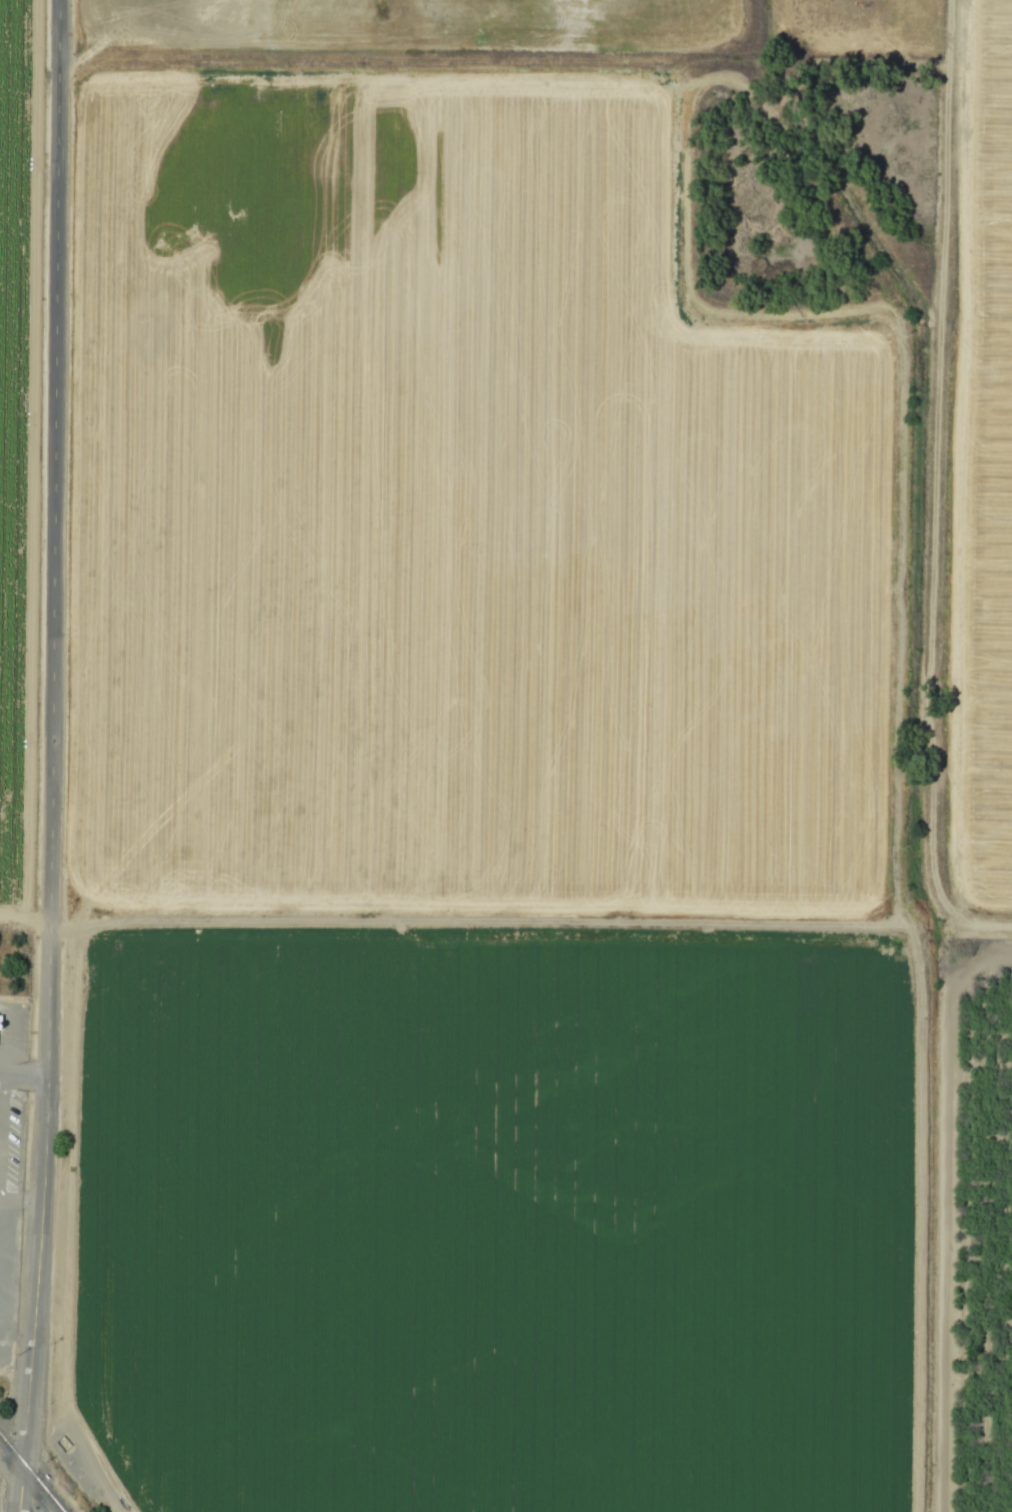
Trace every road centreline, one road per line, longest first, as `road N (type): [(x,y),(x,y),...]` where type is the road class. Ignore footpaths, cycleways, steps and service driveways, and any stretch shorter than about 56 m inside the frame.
road 1 (residential): [(65,0),(53,933),(42,1203),(16,1511)]
road 2 (track): [(66,76),(677,80)]

